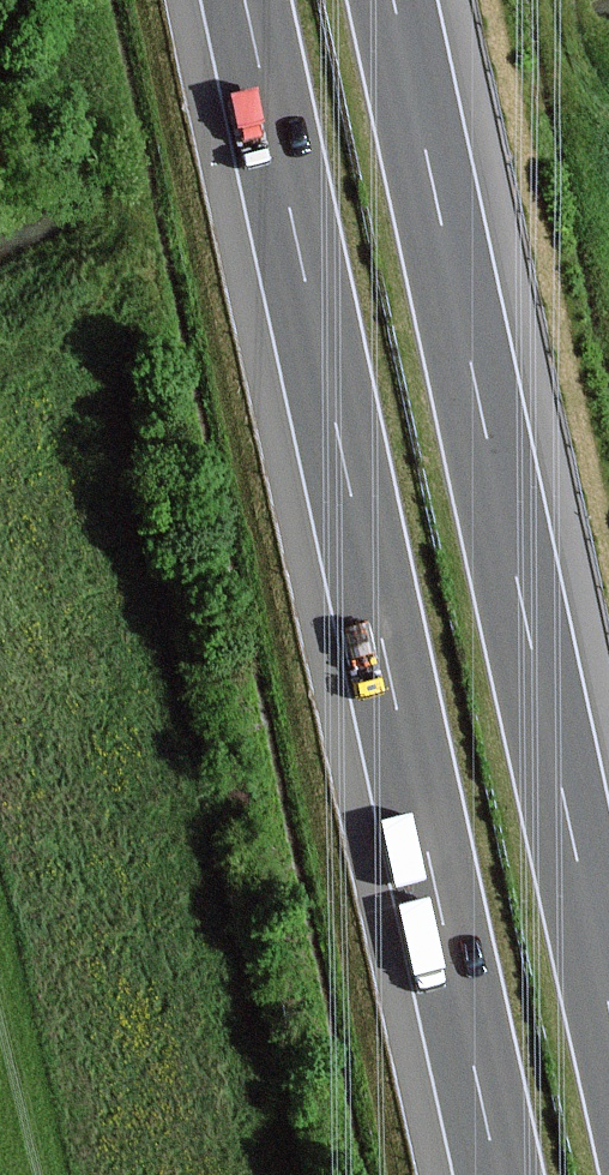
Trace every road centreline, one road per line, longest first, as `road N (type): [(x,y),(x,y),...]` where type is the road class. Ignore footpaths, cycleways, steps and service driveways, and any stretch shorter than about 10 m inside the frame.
road 1 (motorway): [(243,0),(497,1174)]
road 2 (motorway): [(608,1005),(394,0)]

